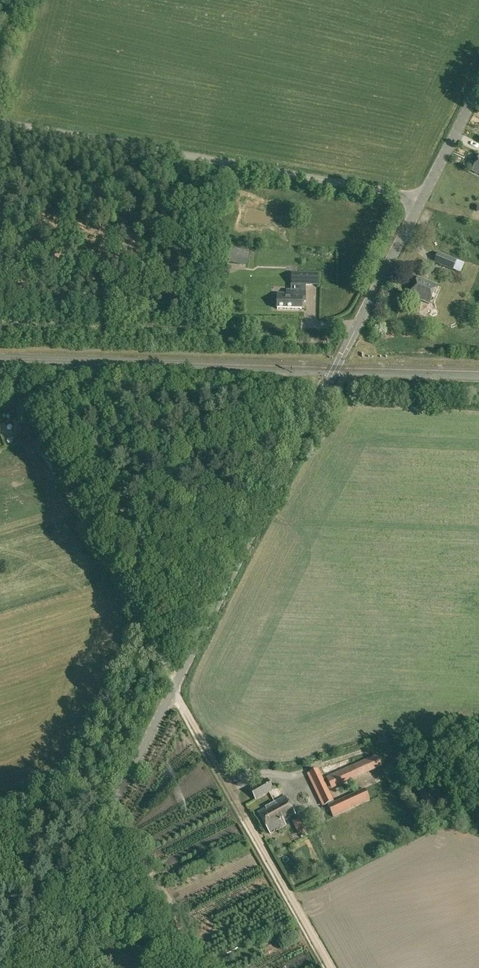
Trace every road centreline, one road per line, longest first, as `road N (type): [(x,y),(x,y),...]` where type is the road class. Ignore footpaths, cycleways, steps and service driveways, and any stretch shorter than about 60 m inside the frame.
road 1 (tertiary): [(32,967),(423,199)]
road 2 (unclassified): [(423,199),(0,120)]
road 3 (track): [(173,690),(164,659),(15,396)]
road 4 (track): [(325,967),(173,690)]
road 5 (tertiary): [(423,199),(478,87)]

